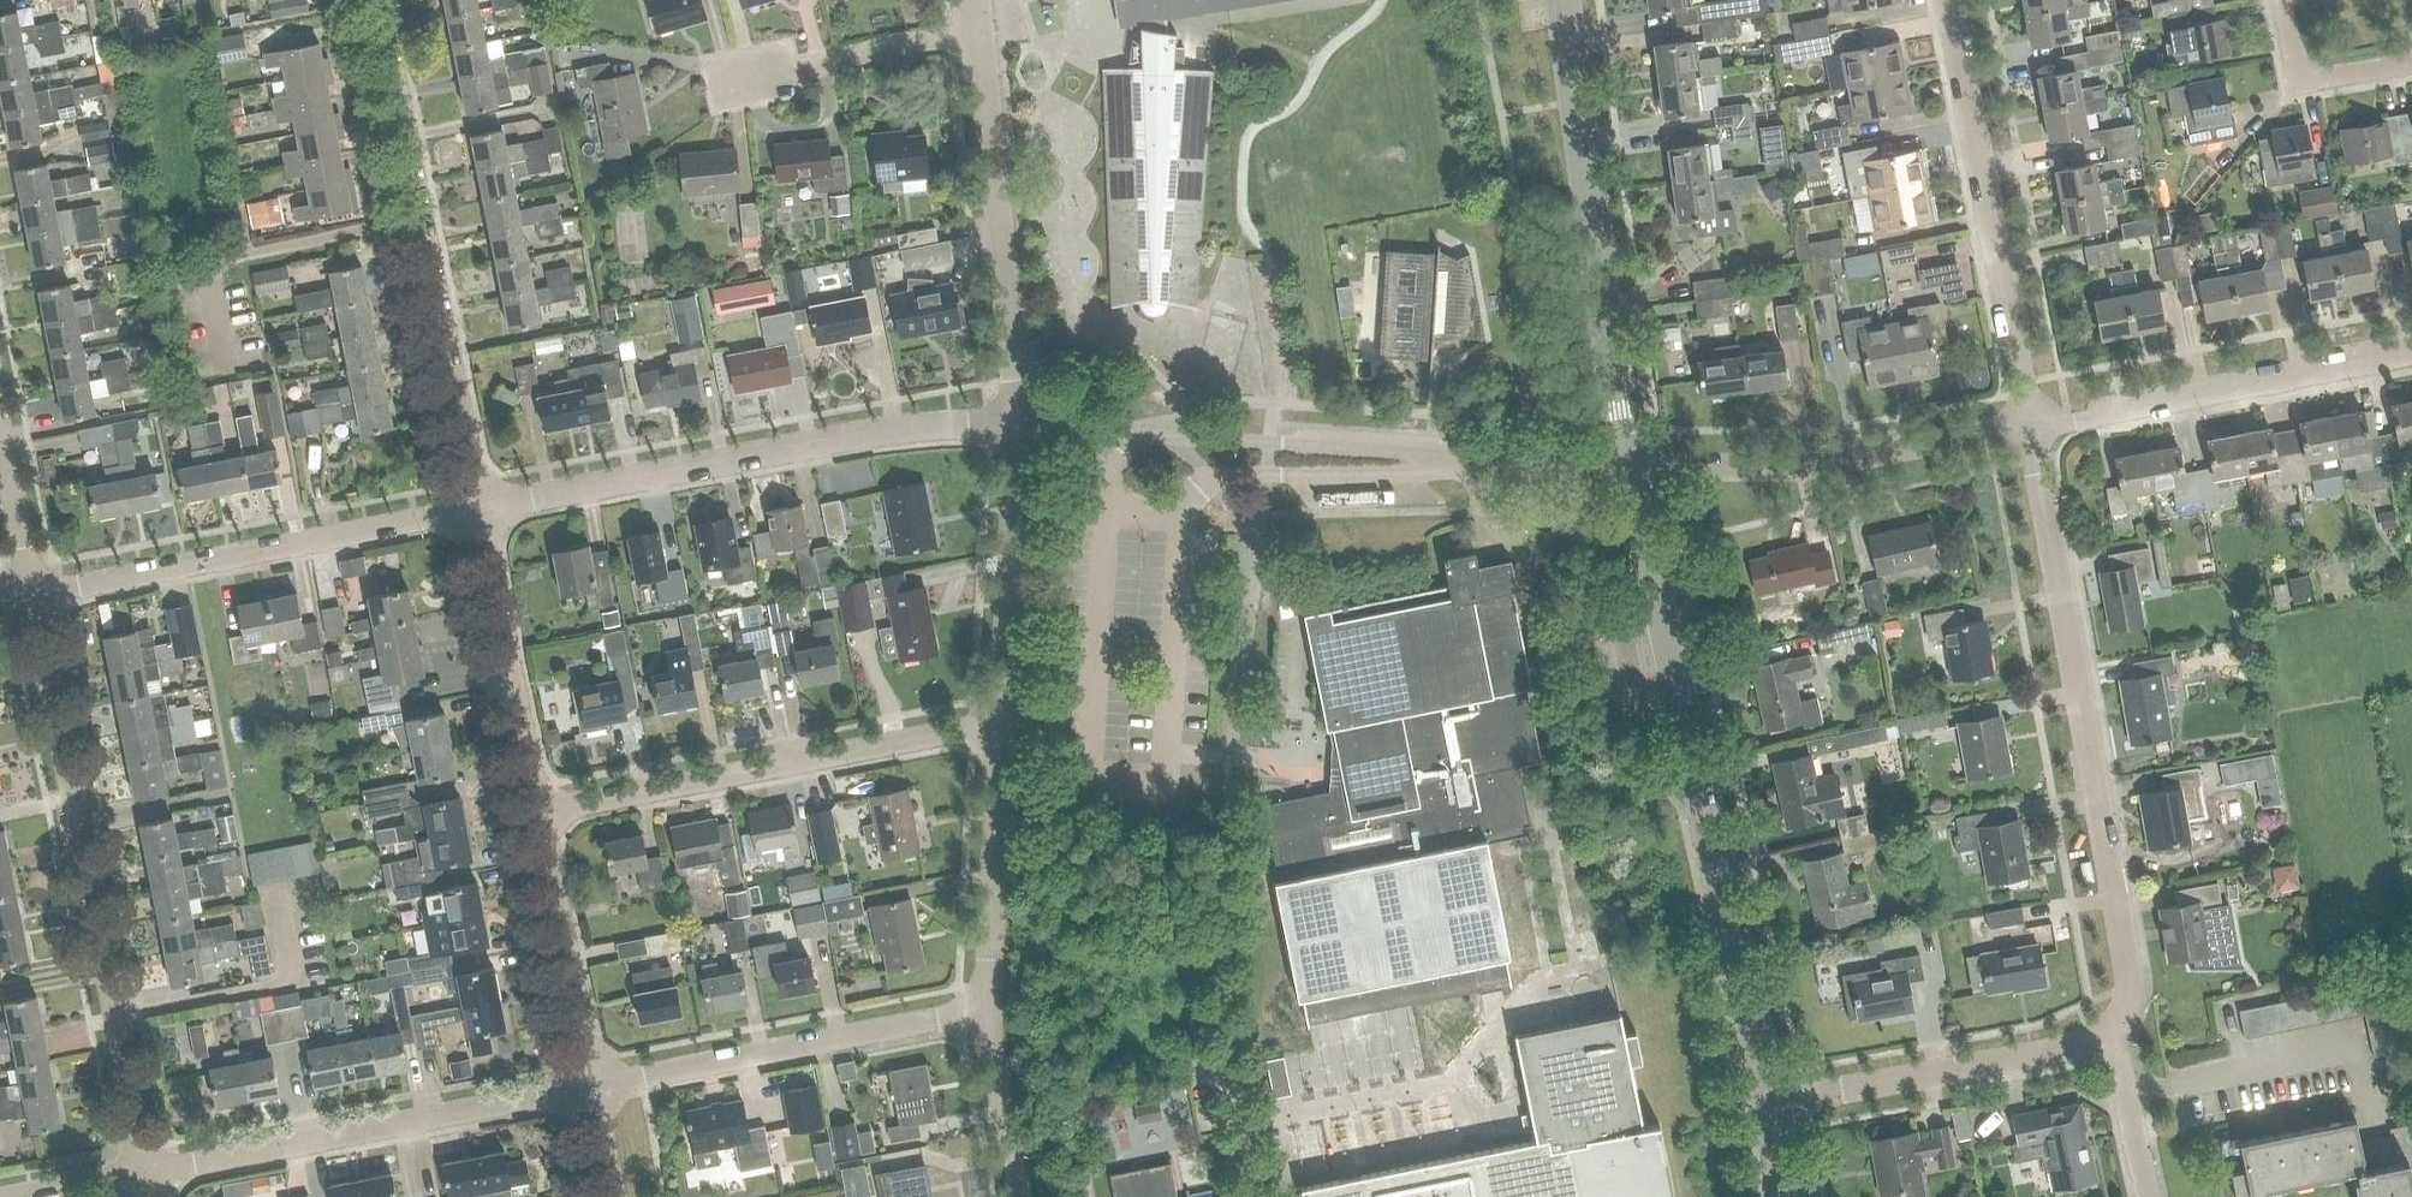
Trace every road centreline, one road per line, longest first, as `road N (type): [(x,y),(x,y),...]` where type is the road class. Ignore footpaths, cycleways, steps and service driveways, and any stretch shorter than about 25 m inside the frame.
road 1 (tertiary): [(1770,1103),(1626,466)]
road 2 (residential): [(2110,1028),(2131,986),(2028,433)]
road 3 (residential): [(147,1177),(35,597)]
road 4 (residential): [(1453,463),(1389,445),(1148,439),(1124,449),(1111,472),(1109,512),(1183,513),(1213,480),(1265,475)]
road 5 (residential): [(482,507),(911,430),(1017,425)]
road 6 (tertiary): [(1626,466),(1561,0)]
road 7 (residential): [(547,820),(1002,723)]
road 8 (residential): [(35,597),(482,507)]
road 9 (residential): [(147,1177),(592,1088)]
road 10 (residential): [(2028,433),(1949,0)]
road 11 (residential): [(1626,466),(1801,470),(2028,433)]
road 12 (residential): [(592,1088),(988,1013)]
road 13 (residential): [(1017,425),(982,34)]
road 14 (residential): [(2028,433),(2411,357)]
road 15 (residential): [(1770,1103),(2065,1049),(2110,1028)]
road 16 (residential): [(547,820),(482,507)]
road 17 (residential): [(1002,723),(1017,425)]
road 18 (residential): [(482,507),(422,220)]
road 19 (residential): [(988,1013),(1002,723)]
road 20 (residential): [(592,1088),(547,820)]
road 21 (residential): [(741,79),(982,34)]
road 22 (residential): [(422,220),(378,0)]
road 23 (residential): [(205,263),(422,220)]
road 24 (residential): [(1265,475),(1395,473),(1453,463)]
road 25 (residential): [(1024,1196),(988,1013)]
road 26 (residential): [(2411,64),(2316,77),(2295,54),(2284,0)]
road 27 (residential): [(35,597),(0,422)]
road 28 (residential): [(1453,463),(1626,466)]
road 29 (residential): [(2110,1028),(2147,1196)]
road 30 (residential): [(1254,1196),(1227,1038)]

